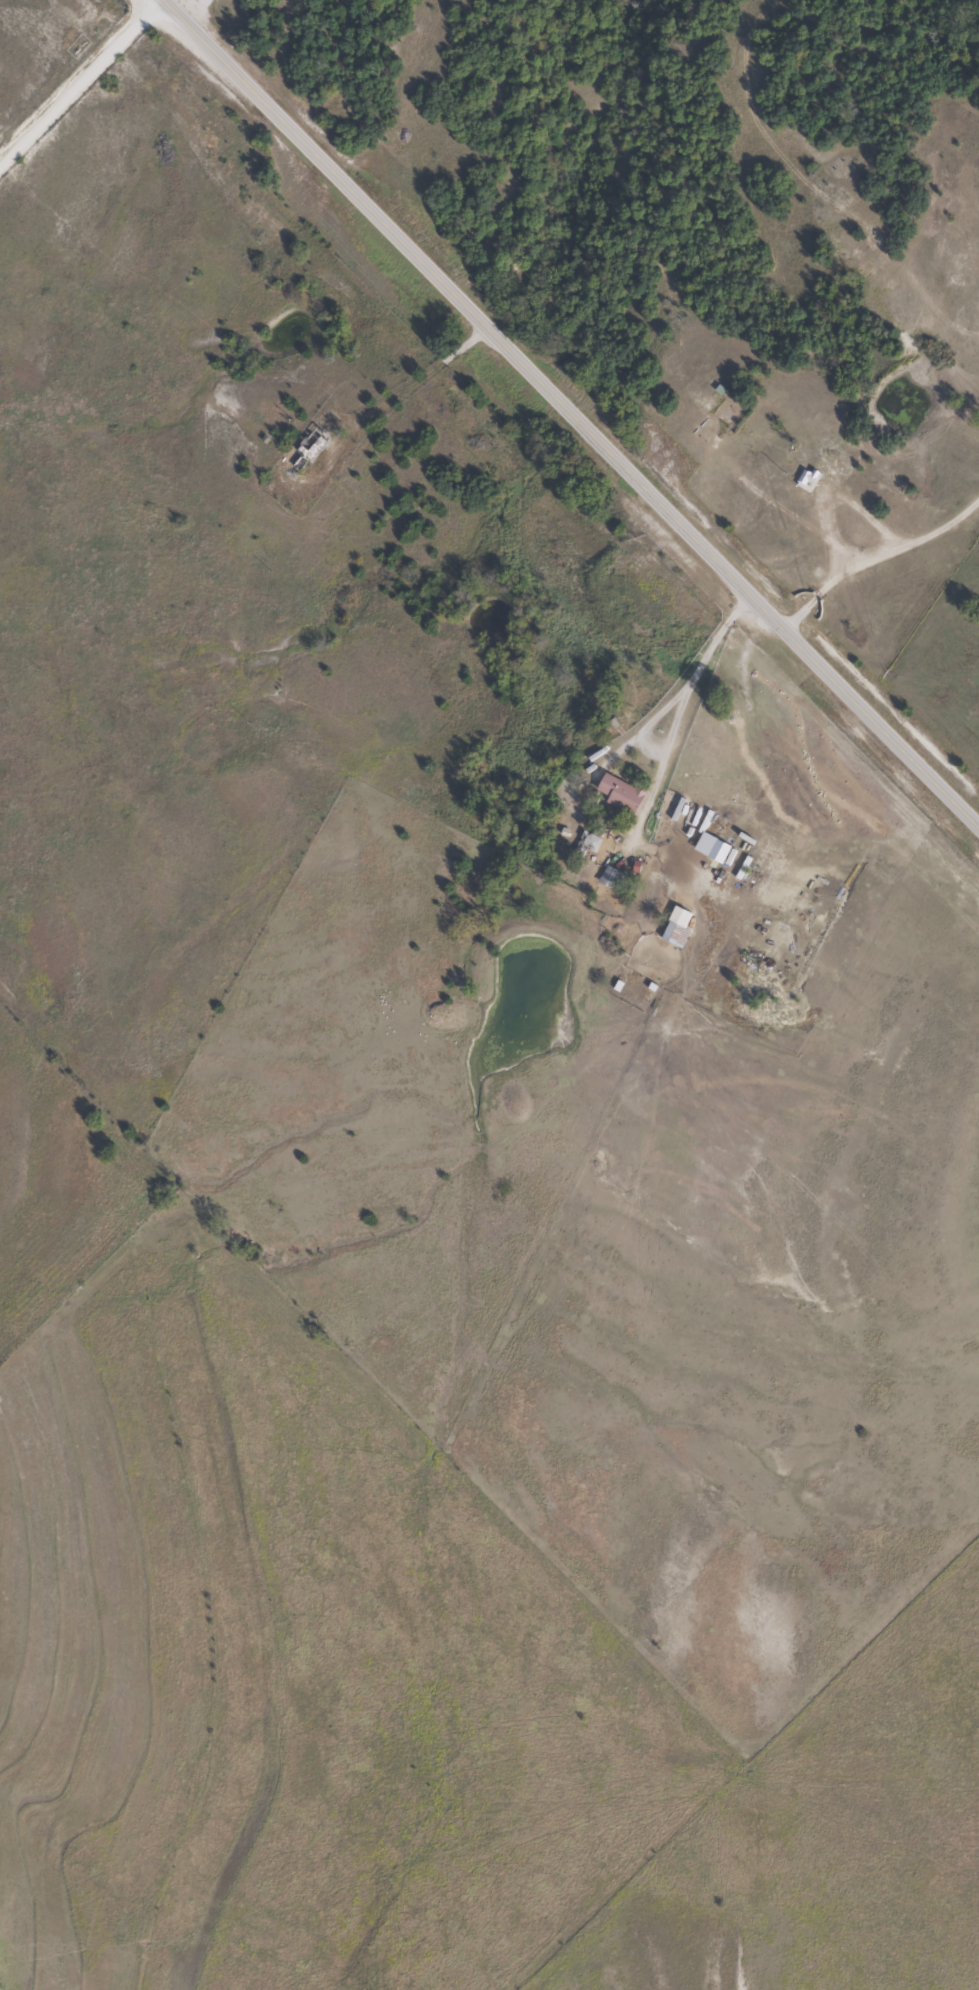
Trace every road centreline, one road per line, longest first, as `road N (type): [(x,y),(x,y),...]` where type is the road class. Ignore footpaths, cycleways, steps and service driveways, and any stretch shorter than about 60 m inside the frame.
road 1 (secondary): [(163,0),(978,829)]
road 2 (residential): [(0,161),(163,0)]

